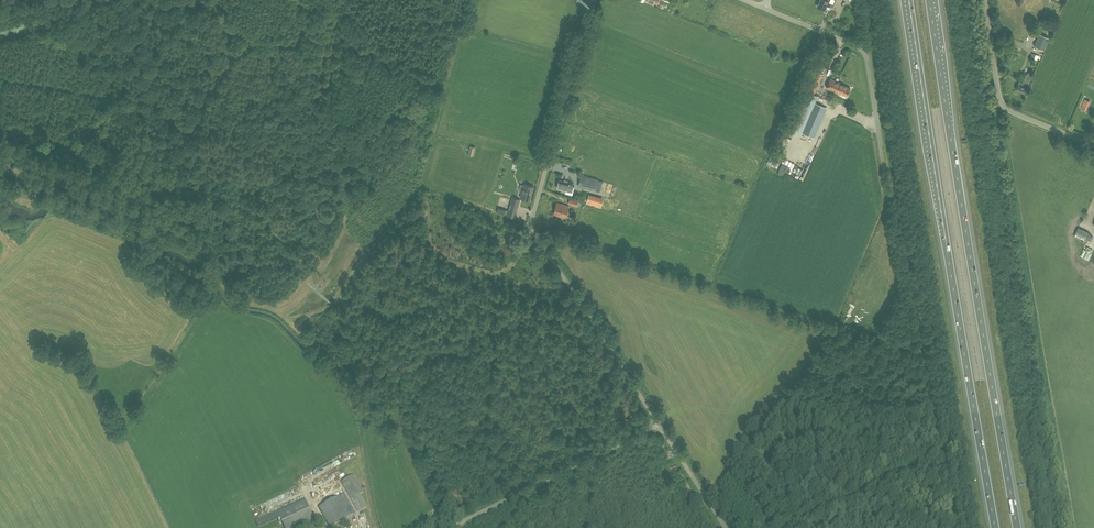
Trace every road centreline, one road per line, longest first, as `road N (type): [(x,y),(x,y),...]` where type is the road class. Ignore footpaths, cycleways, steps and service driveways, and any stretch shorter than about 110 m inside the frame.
road 1 (motorway): [(1017,527),(930,0)]
road 2 (motorway): [(909,0),(995,527)]
road 3 (unclassified): [(659,425),(533,225),(591,0)]
road 4 (unclassified): [(659,425),(456,527)]
road 5 (unclassified): [(1093,146),(1002,102),(984,0)]
road 6 (unclassified): [(725,527),(659,425)]

